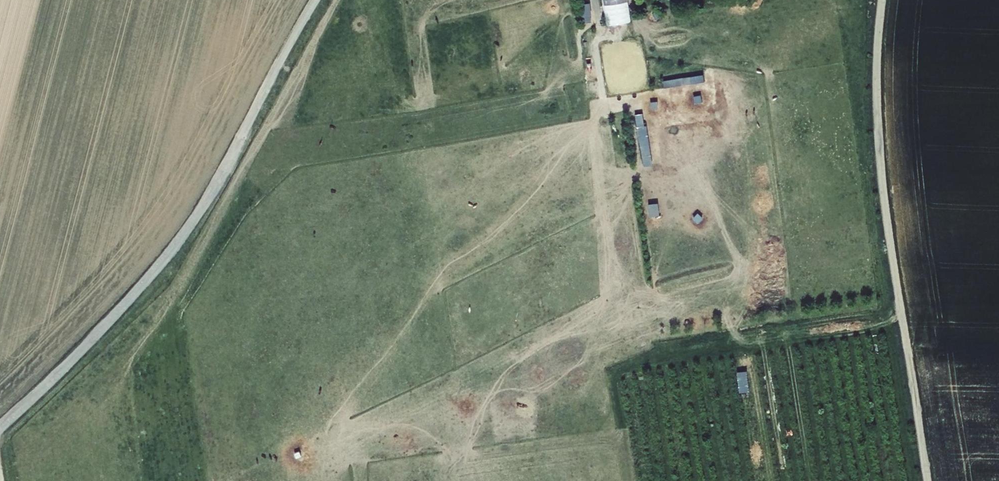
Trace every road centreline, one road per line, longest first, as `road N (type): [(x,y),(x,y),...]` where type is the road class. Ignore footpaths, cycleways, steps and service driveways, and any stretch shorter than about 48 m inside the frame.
road 1 (unclassified): [(314,0),(189,226),(83,349),(0,428)]
road 2 (unclassified): [(882,0),(882,189),(928,480)]

